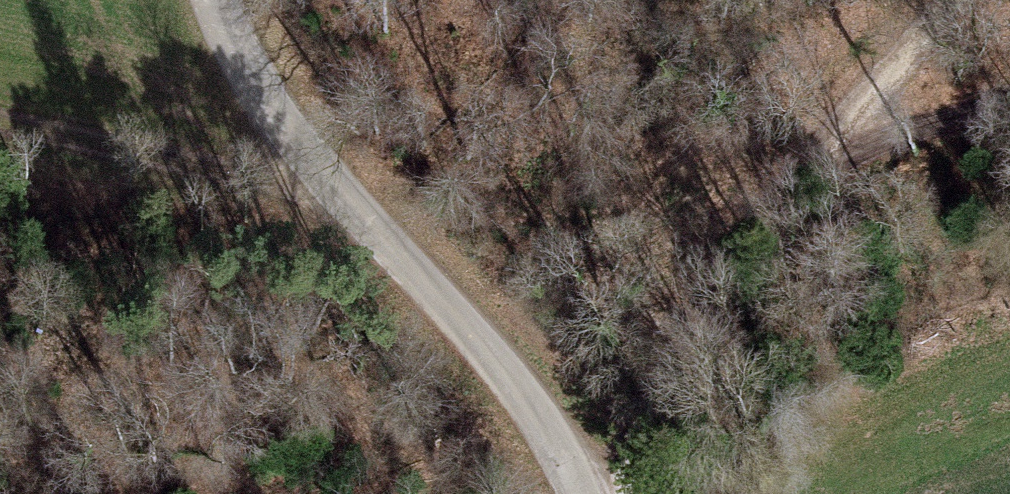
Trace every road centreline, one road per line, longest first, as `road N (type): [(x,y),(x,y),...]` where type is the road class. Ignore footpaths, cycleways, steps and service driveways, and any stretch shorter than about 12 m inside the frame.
road 1 (unclassified): [(579,493),(504,370),(267,101),(216,0)]
road 2 (track): [(597,493),(650,386),(815,159),(952,0)]
road 3 (track): [(0,111),(319,166)]
road 4 (track): [(1009,91),(815,159)]

